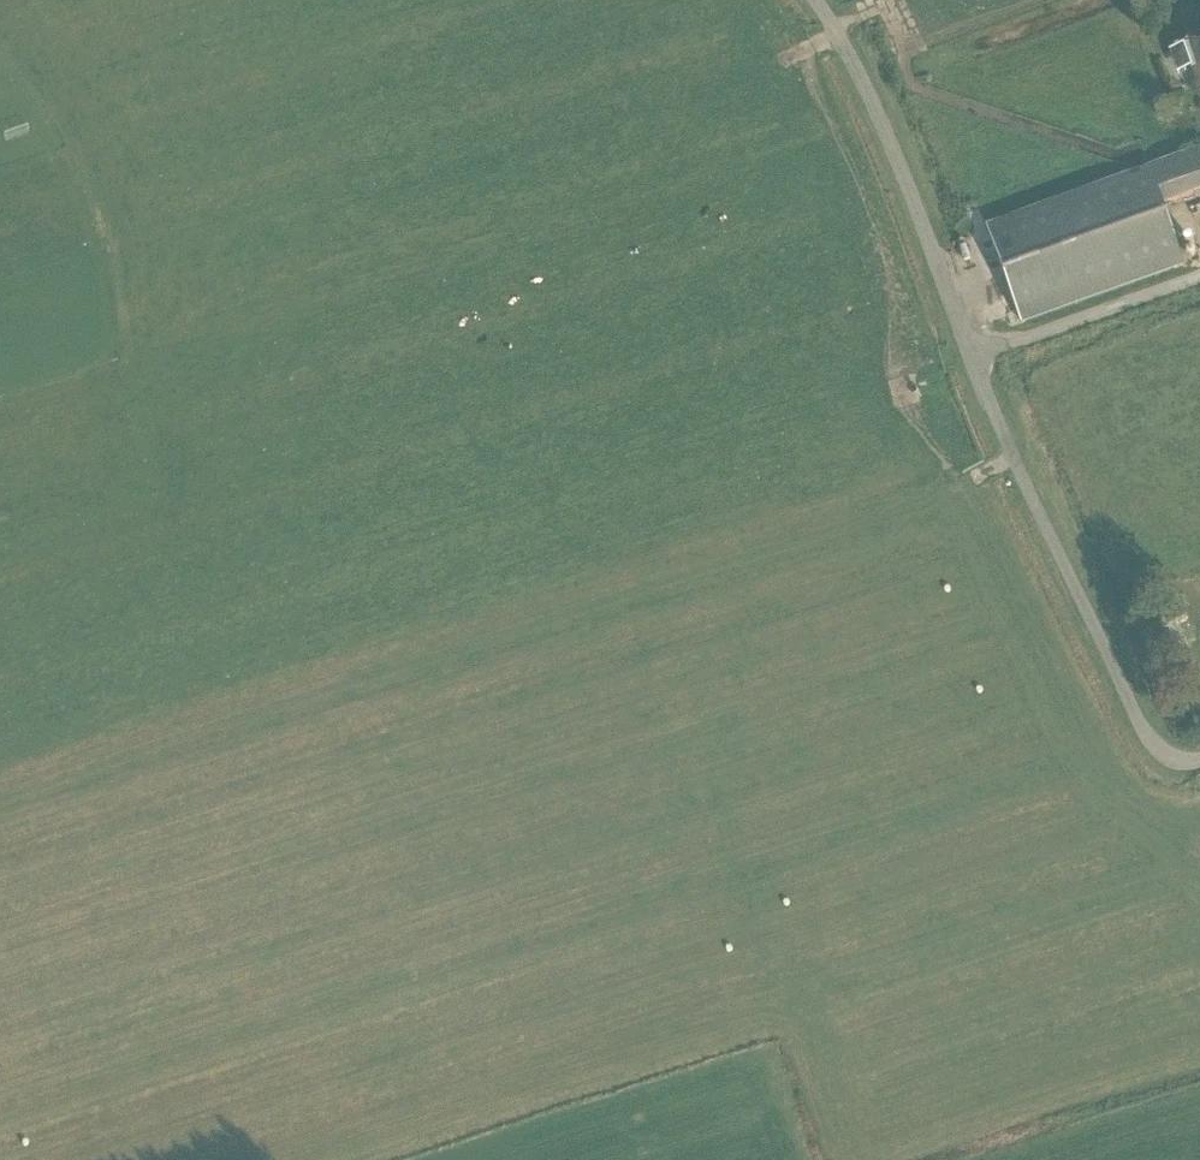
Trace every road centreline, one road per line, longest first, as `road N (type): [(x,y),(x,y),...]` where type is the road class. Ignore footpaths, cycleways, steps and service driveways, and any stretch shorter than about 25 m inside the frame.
road 1 (unclassified): [(1199,752),(1174,752),(1158,736),(1087,602),(928,270),(812,0)]

